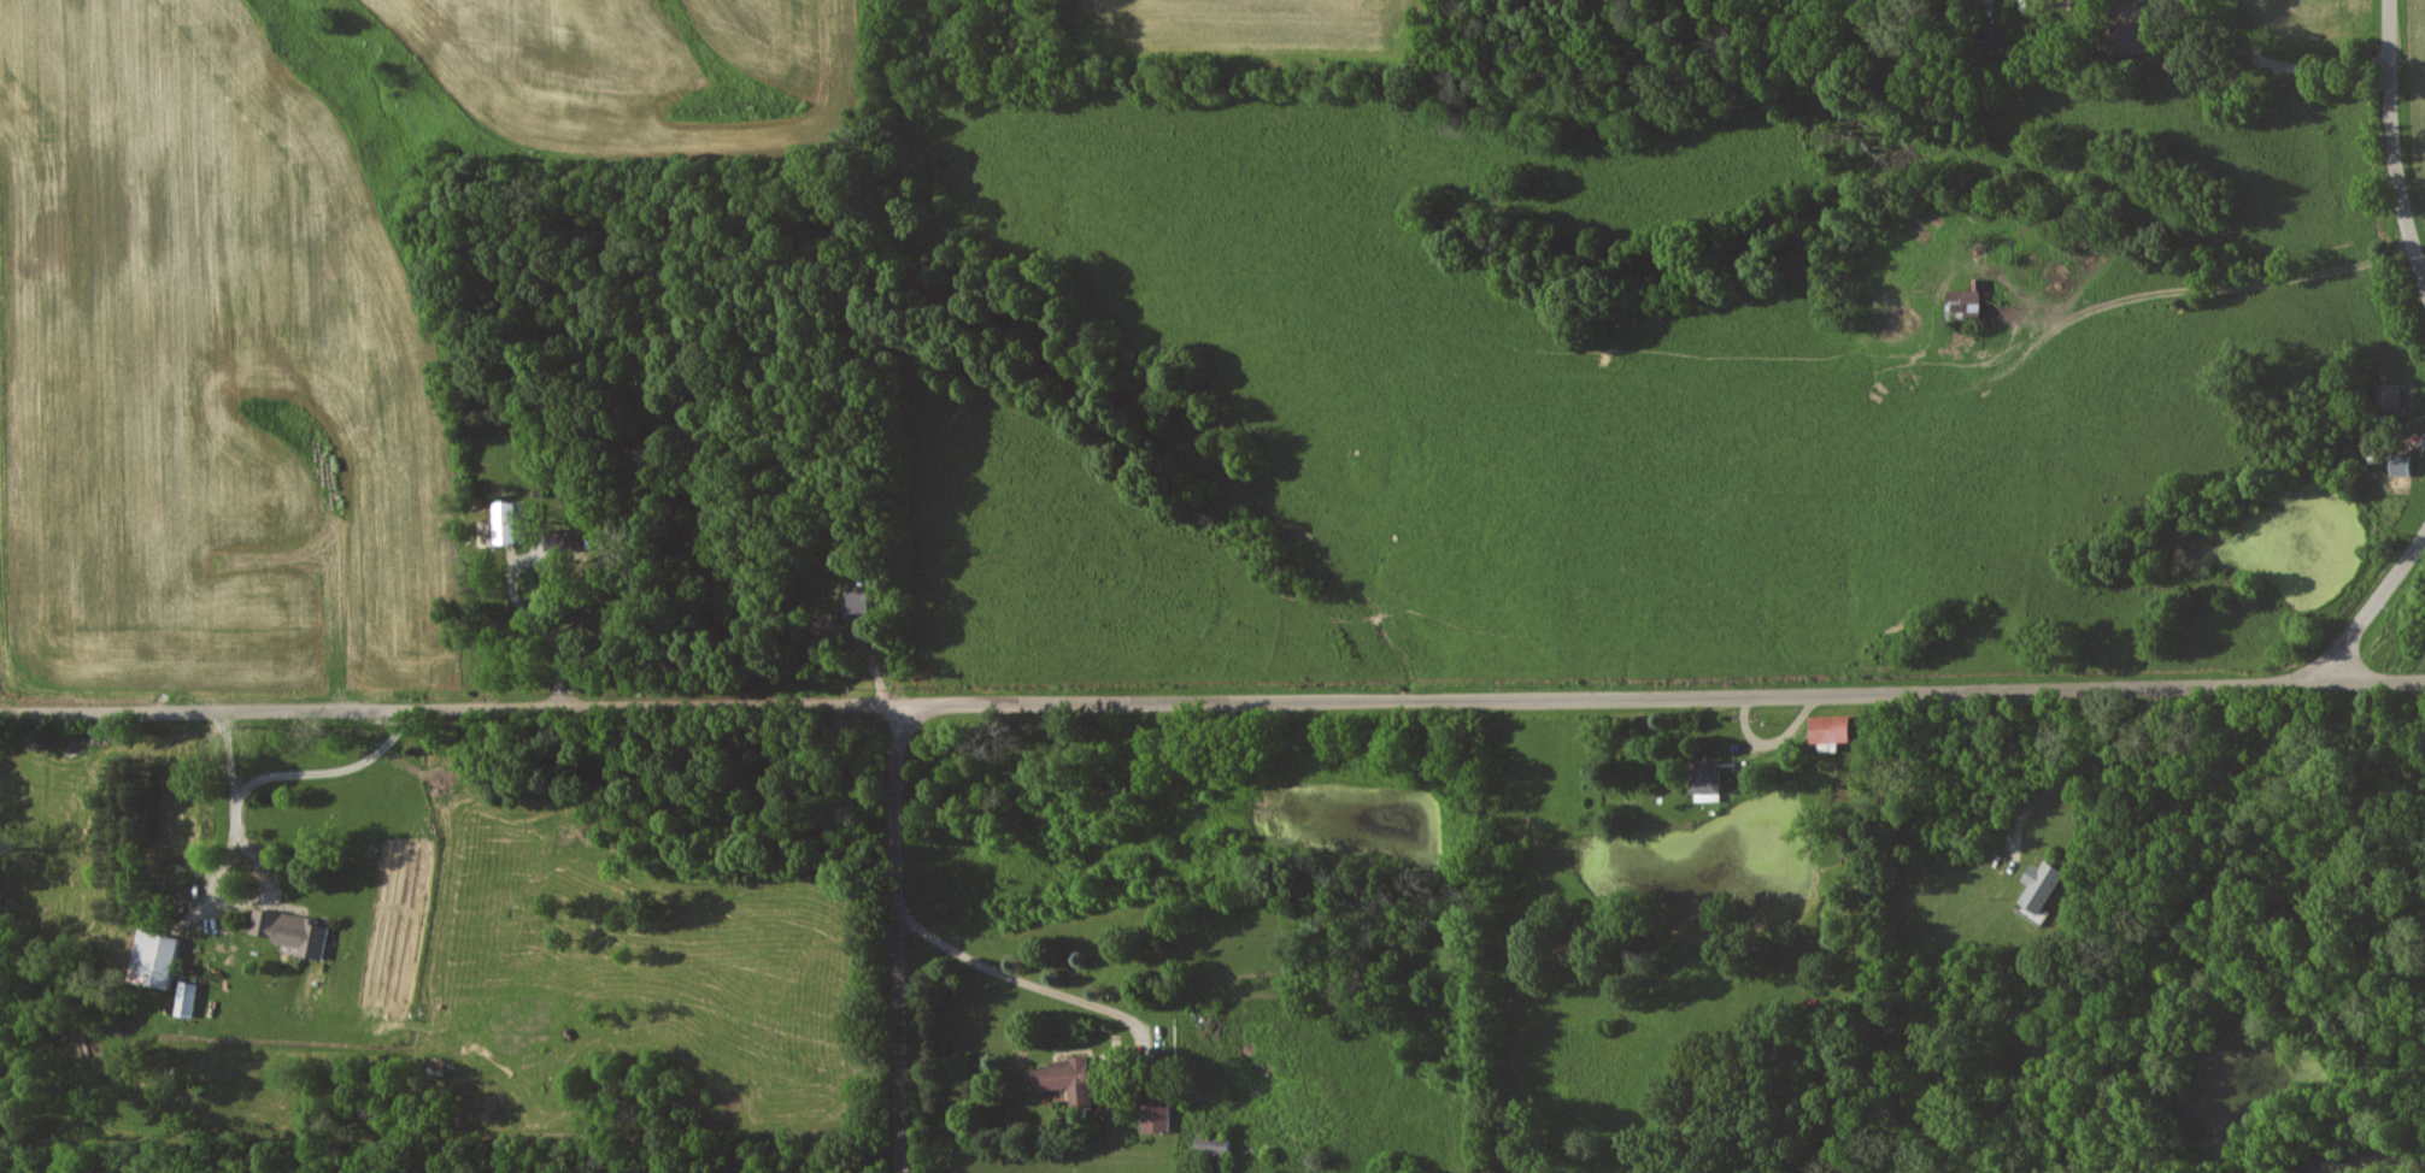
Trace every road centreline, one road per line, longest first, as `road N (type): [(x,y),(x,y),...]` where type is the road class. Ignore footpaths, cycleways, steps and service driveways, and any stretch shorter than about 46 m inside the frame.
road 1 (residential): [(2424,688),(1722,701),(1070,697),(0,718)]
road 2 (residential): [(894,1172),(899,701)]
road 3 (residential): [(2424,284),(2396,163),(2390,0)]
road 4 (residential): [(2313,689),(2424,530)]

